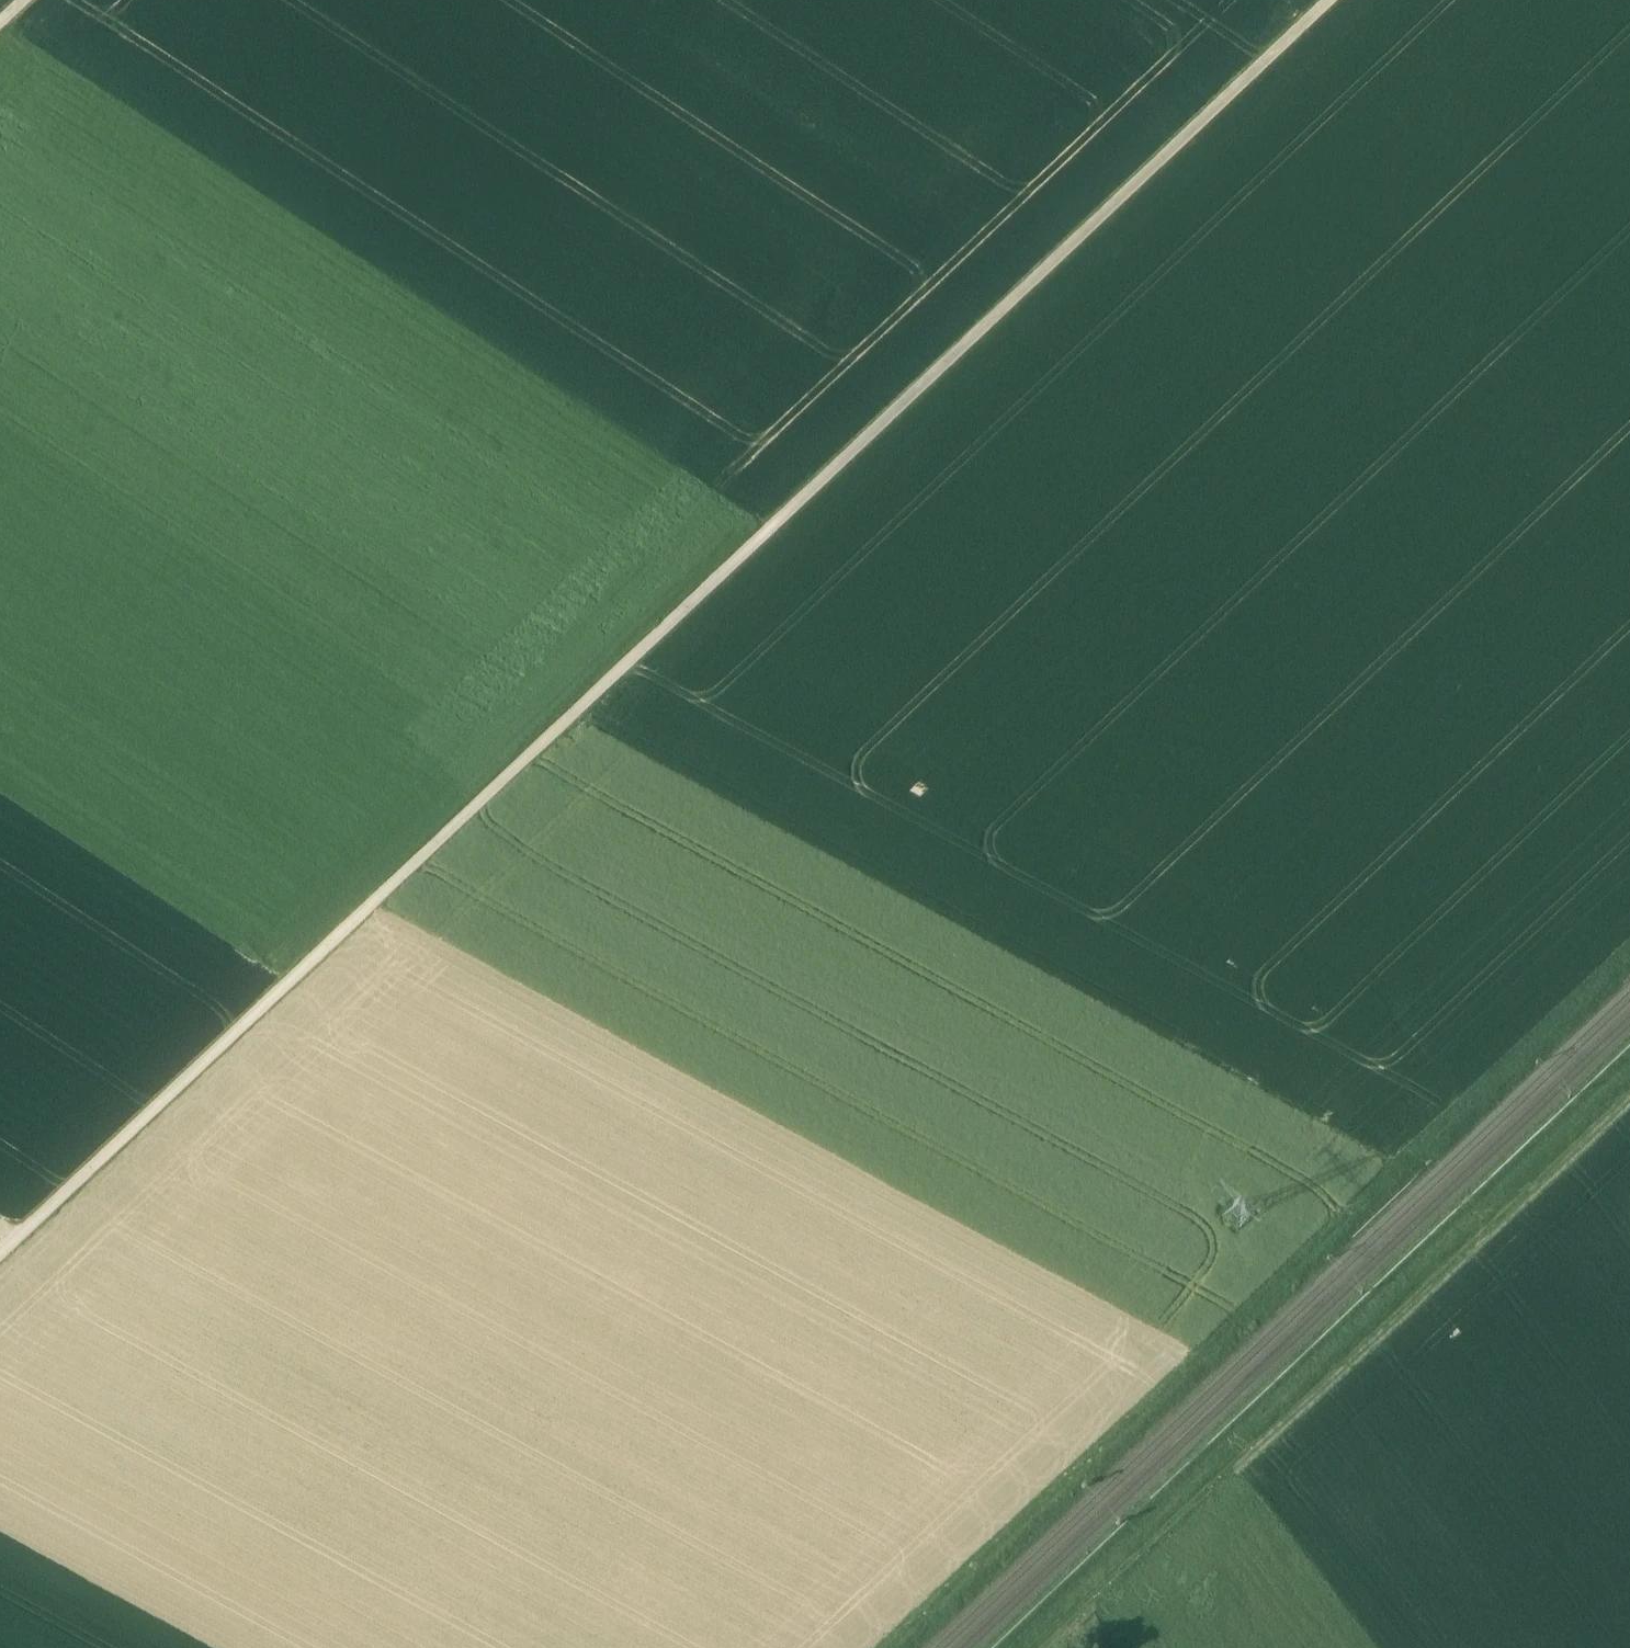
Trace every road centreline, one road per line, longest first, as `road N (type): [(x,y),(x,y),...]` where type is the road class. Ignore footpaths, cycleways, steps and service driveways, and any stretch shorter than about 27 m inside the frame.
road 1 (track): [(1327,0),(0,1253)]
road 2 (track): [(1251,1441),(1629,1085)]
road 3 (track): [(1251,1441),(1028,1647)]

